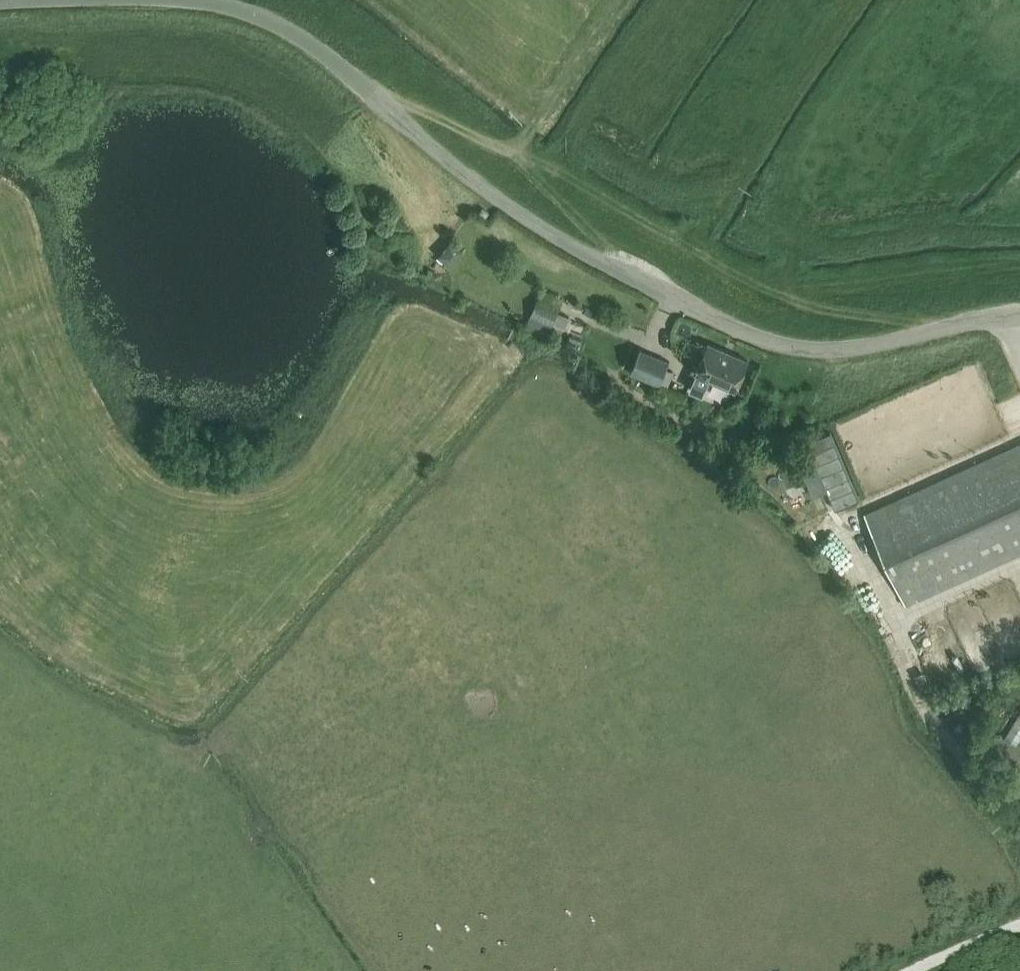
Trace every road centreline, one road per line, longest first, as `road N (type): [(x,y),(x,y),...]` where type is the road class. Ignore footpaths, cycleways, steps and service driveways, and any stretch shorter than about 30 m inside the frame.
road 1 (unclassified): [(1019,315),(855,347),(810,349),(744,332),(537,223),(290,30),(196,0)]
road 2 (track): [(894,621),(920,703),(1019,826)]
road 3 (track): [(788,269),(792,287),(819,306),(914,319),(940,330)]
road 4 (track): [(382,102),(413,106),(502,146),(531,129)]
road 5 (track): [(563,147),(551,166),(553,189),(613,248),(618,269)]

